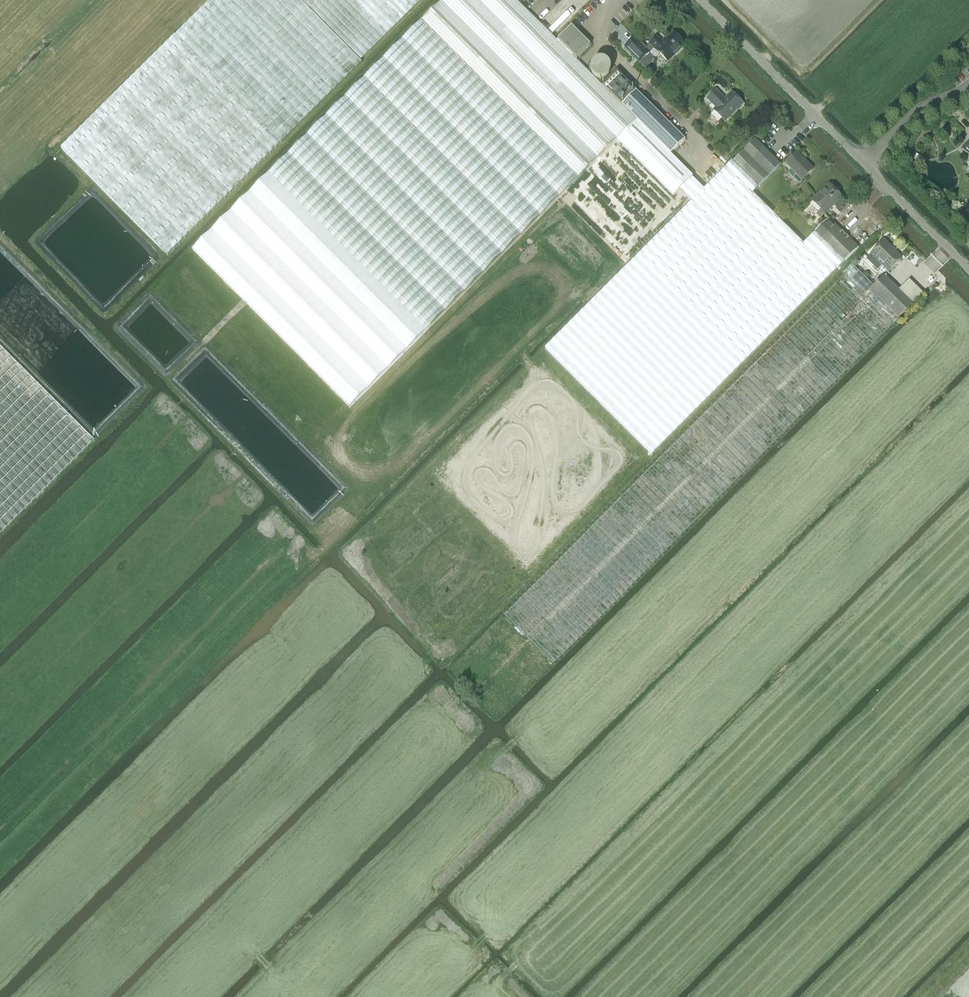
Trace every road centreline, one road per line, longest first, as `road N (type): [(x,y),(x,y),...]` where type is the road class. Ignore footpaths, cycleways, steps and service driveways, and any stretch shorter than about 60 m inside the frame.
road 1 (unclassified): [(968,271),(700,0)]

